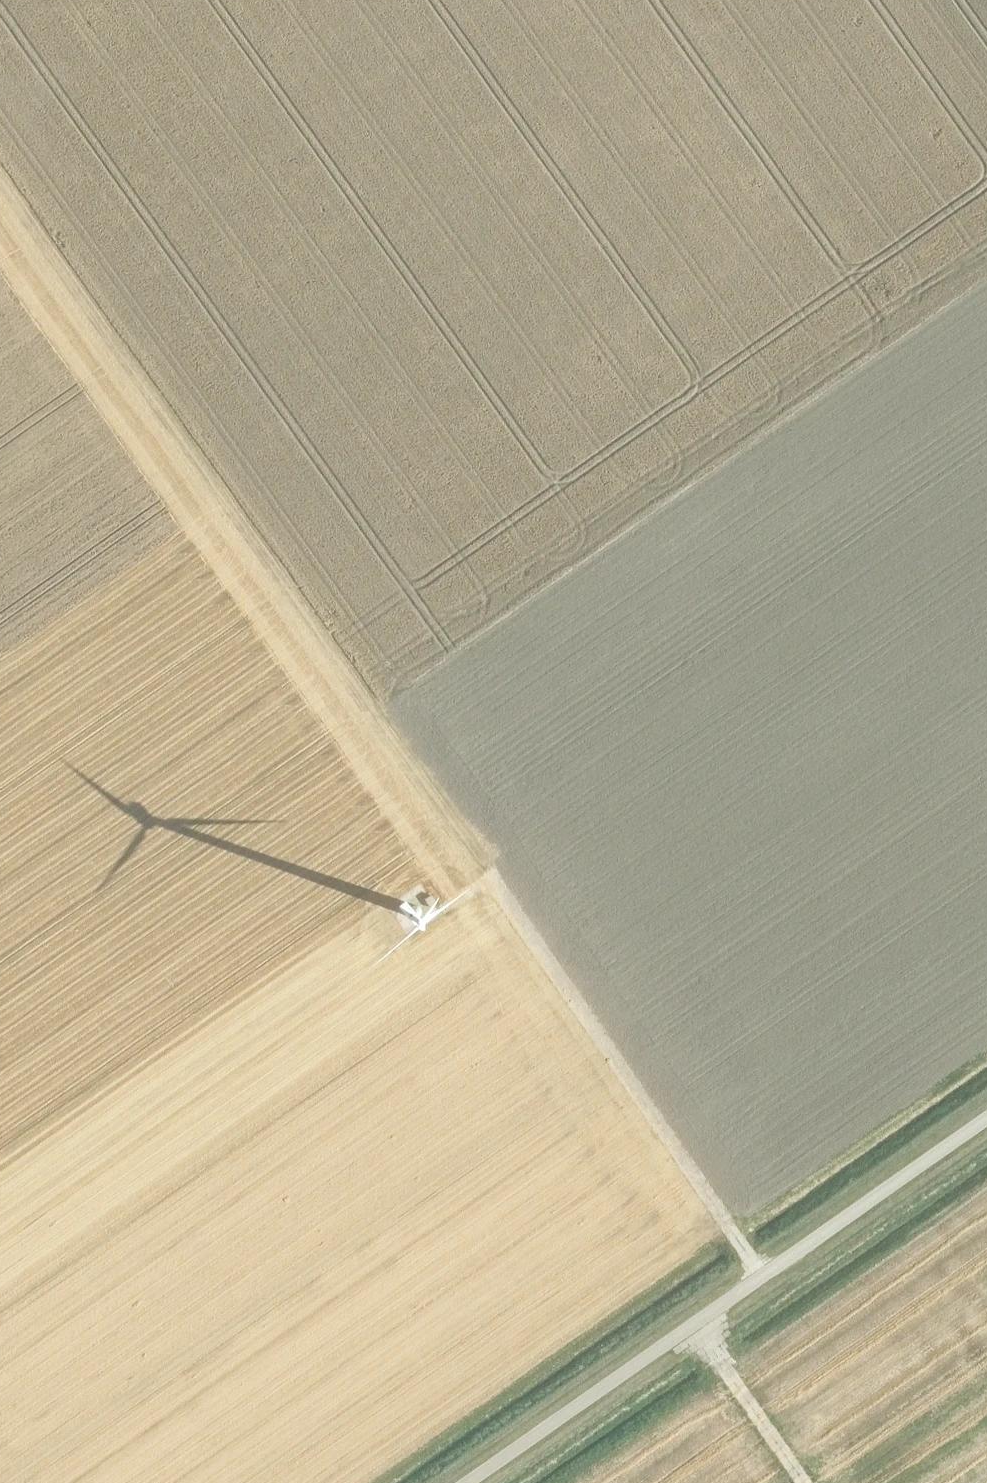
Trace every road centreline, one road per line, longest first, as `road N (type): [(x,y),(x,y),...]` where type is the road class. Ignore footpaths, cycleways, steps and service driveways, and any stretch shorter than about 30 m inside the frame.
road 1 (residential): [(469,1482),(986,1118)]

